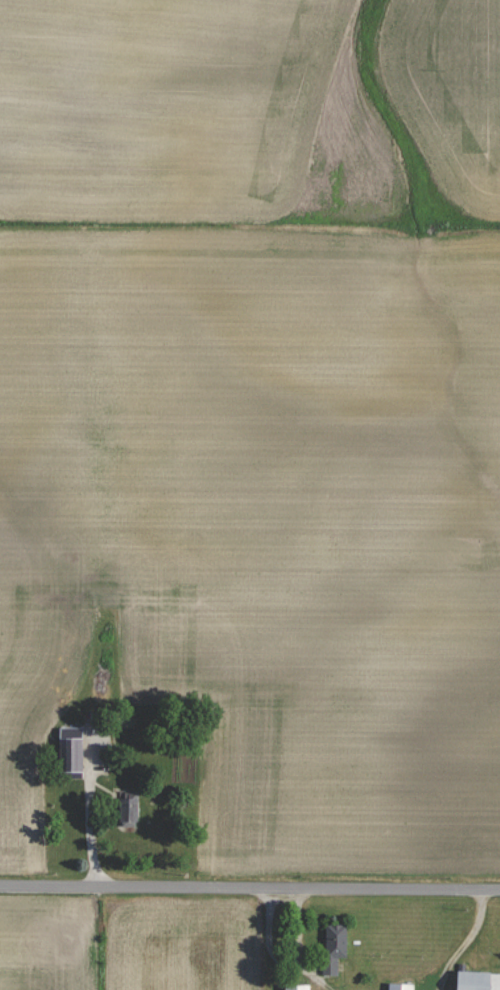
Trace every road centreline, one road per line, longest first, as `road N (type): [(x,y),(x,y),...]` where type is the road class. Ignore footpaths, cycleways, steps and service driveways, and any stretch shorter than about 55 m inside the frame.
road 1 (residential): [(0,886),(499,890)]

